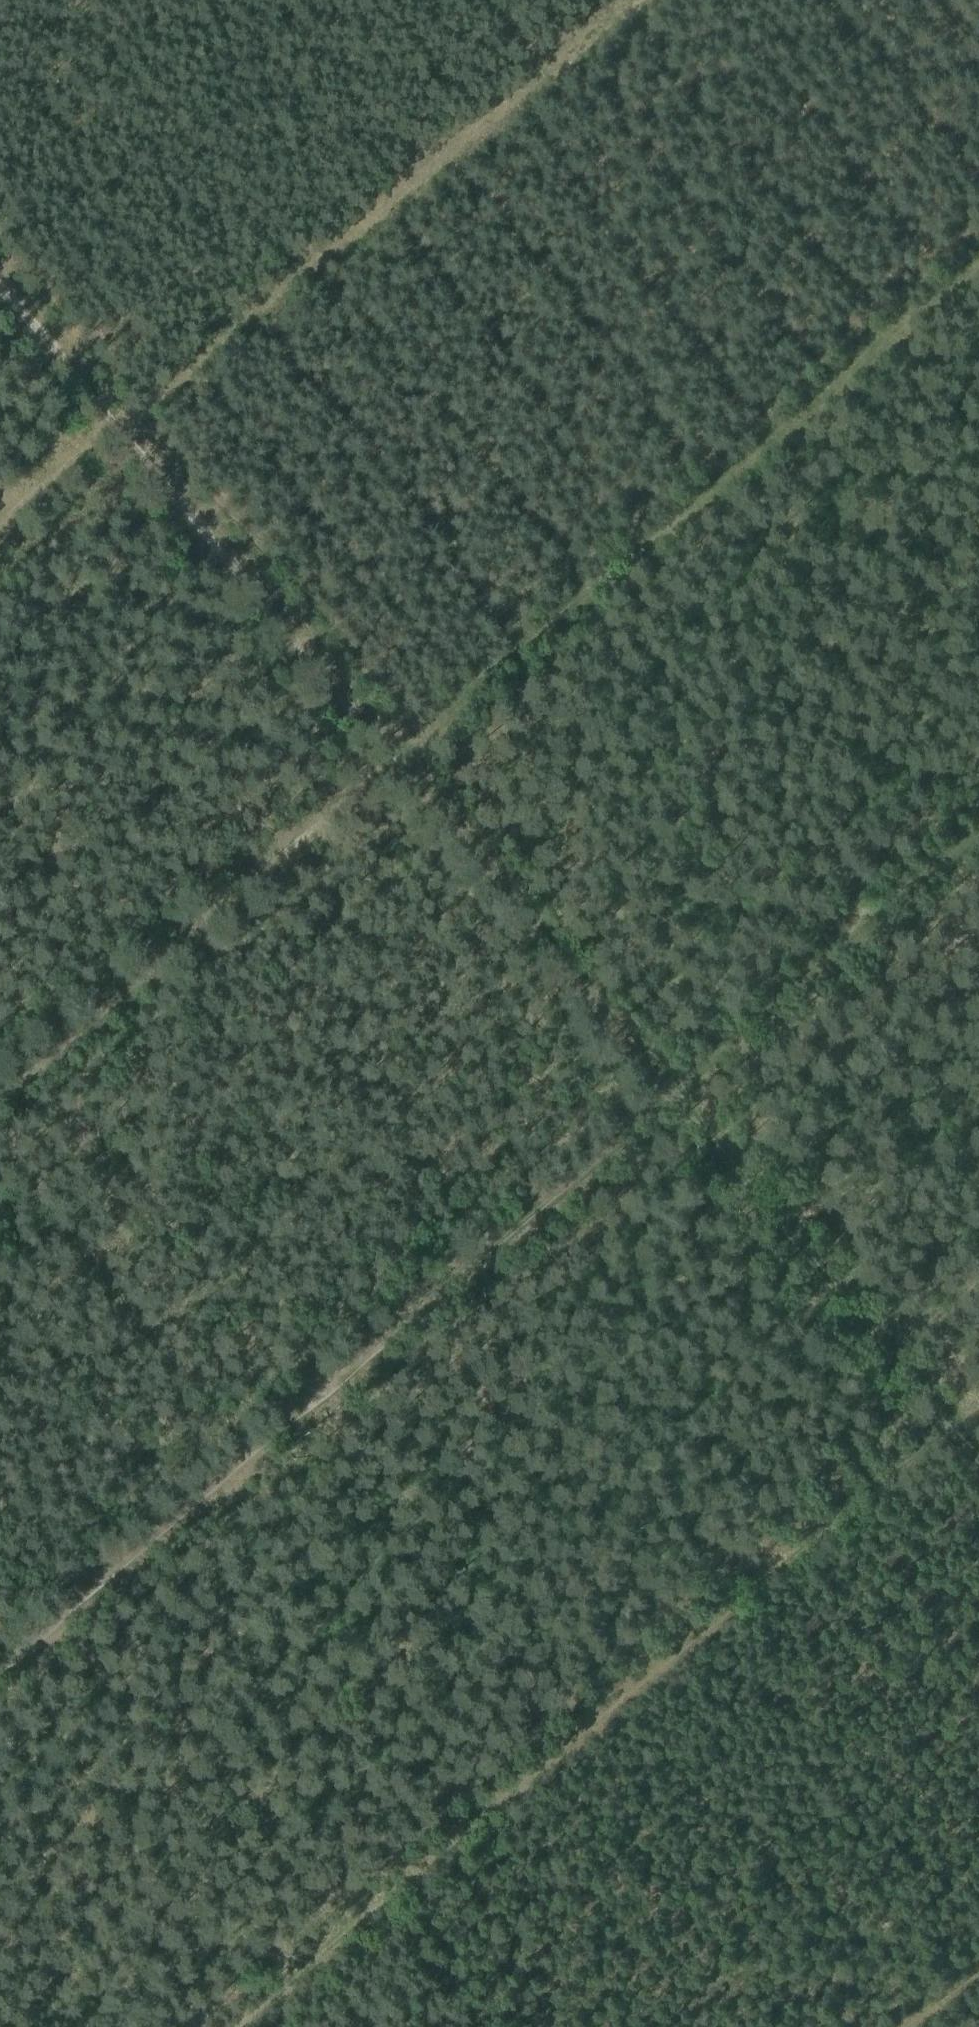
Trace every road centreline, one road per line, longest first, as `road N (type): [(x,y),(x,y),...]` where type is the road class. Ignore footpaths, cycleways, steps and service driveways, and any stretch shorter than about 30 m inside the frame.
road 1 (track): [(240,2026),(952,1429)]
road 2 (track): [(668,1090),(0,1659)]
road 3 (track): [(622,0),(0,525)]
road 4 (track): [(387,754),(978,259)]
road 5 (track): [(387,754),(0,290)]
road 6 (track): [(0,1091),(387,754)]
road 7 (track): [(952,1429),(668,1090)]
road 8 (track): [(668,1090),(387,754)]
road 9 (track): [(978,827),(668,1090)]

